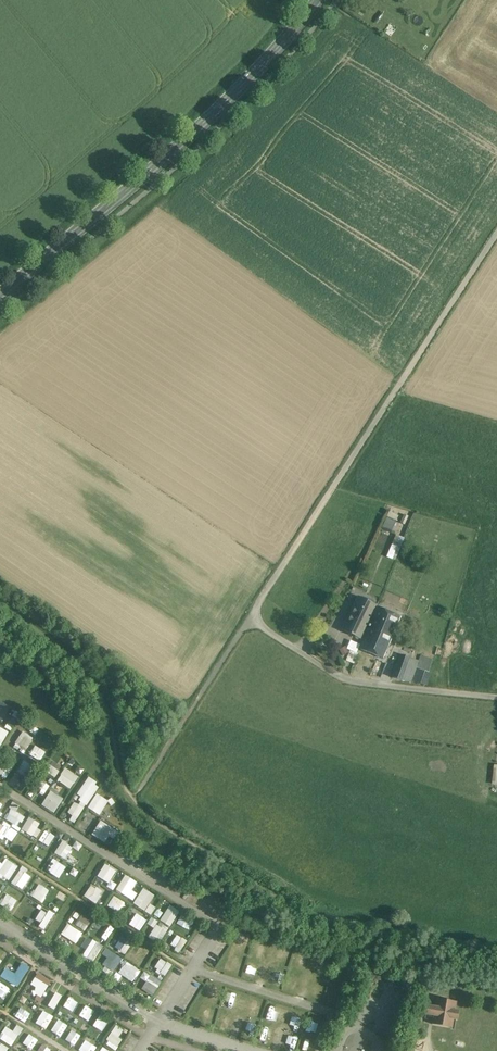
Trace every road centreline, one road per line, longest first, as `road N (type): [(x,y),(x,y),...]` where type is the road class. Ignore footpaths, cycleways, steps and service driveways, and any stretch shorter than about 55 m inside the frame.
road 1 (residential): [(496,698),(347,682),(253,616),(496,233)]
road 2 (secondary): [(321,0),(155,167),(0,294)]
road 3 (track): [(253,616),(135,801)]

